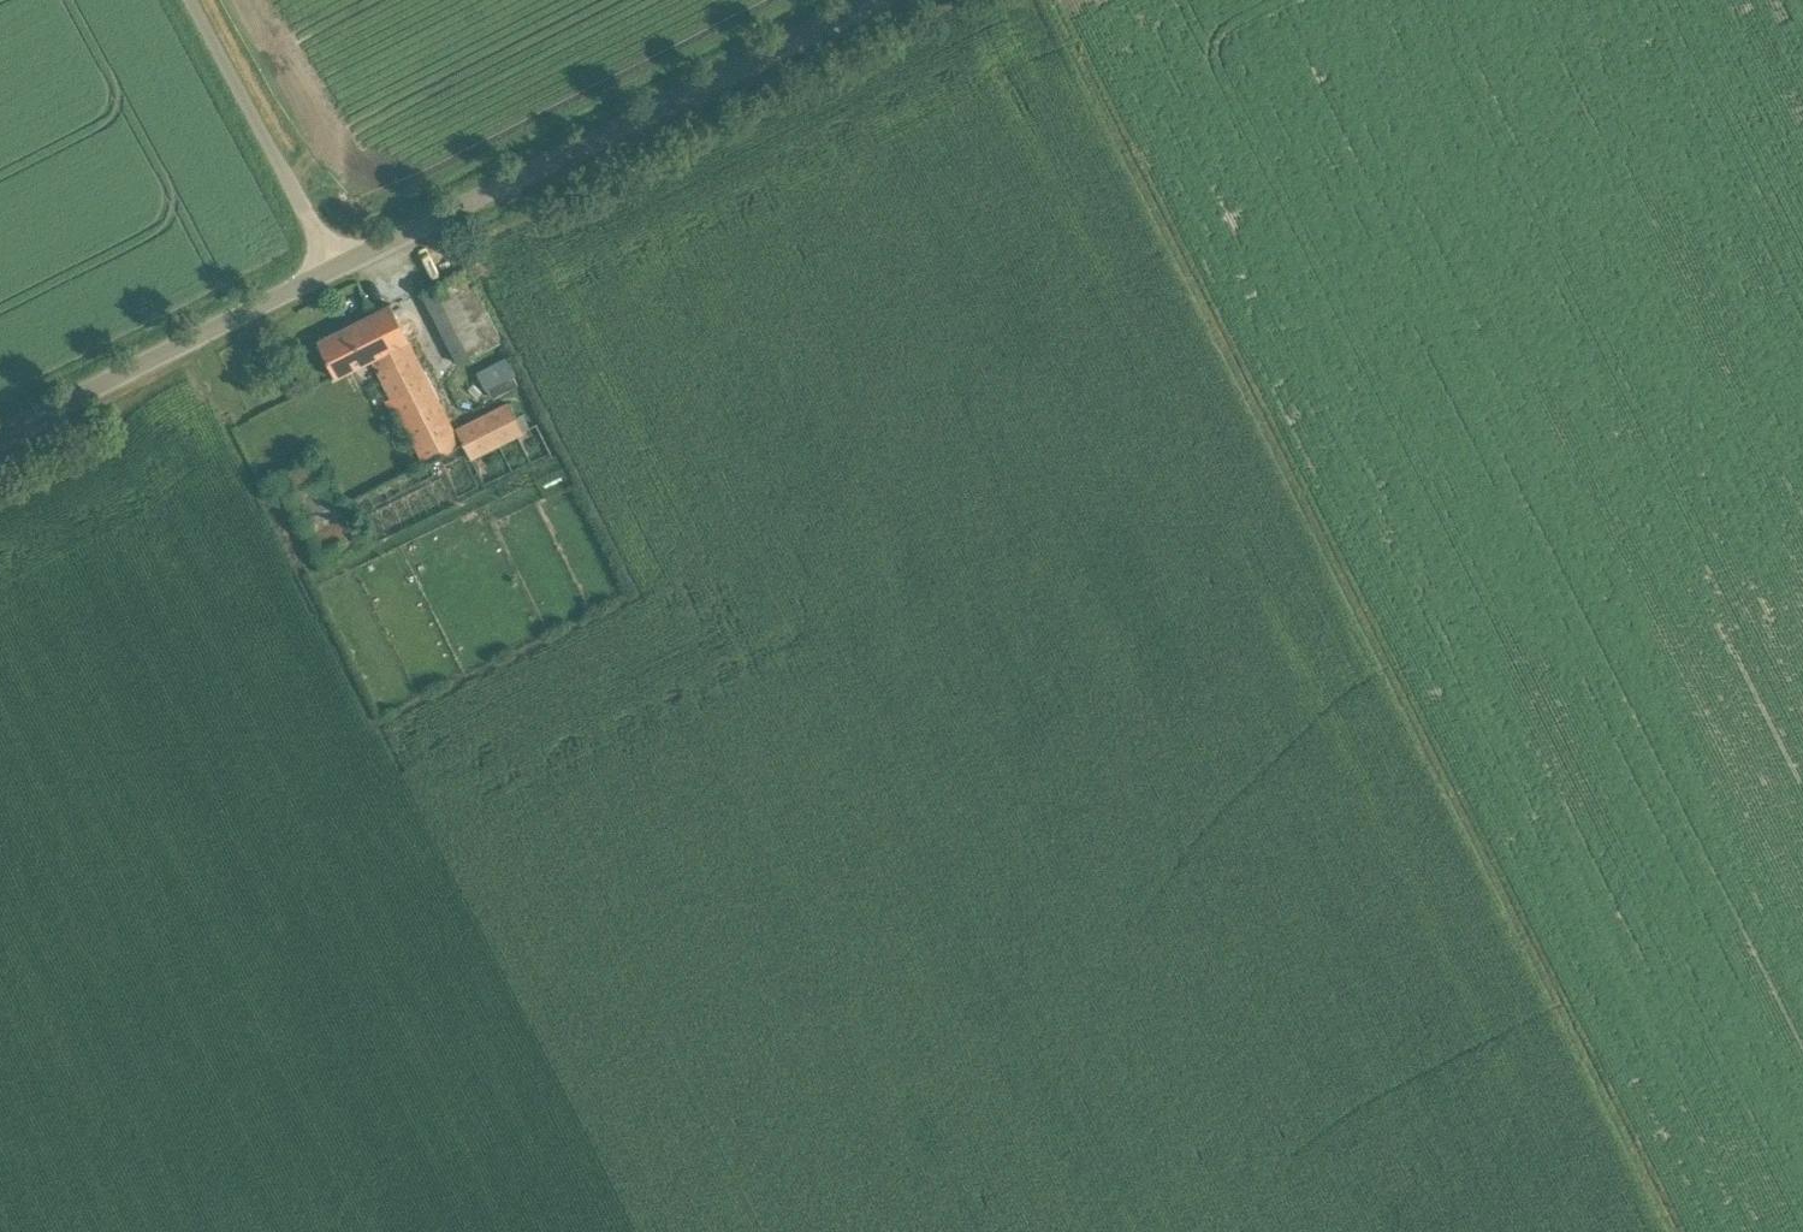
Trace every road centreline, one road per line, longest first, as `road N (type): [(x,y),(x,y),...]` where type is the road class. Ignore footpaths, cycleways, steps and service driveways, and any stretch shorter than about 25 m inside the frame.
road 1 (unclassified): [(336,267),(868,0)]
road 2 (unclassified): [(0,434),(336,267)]
road 3 (unclassified): [(336,267),(193,0)]

